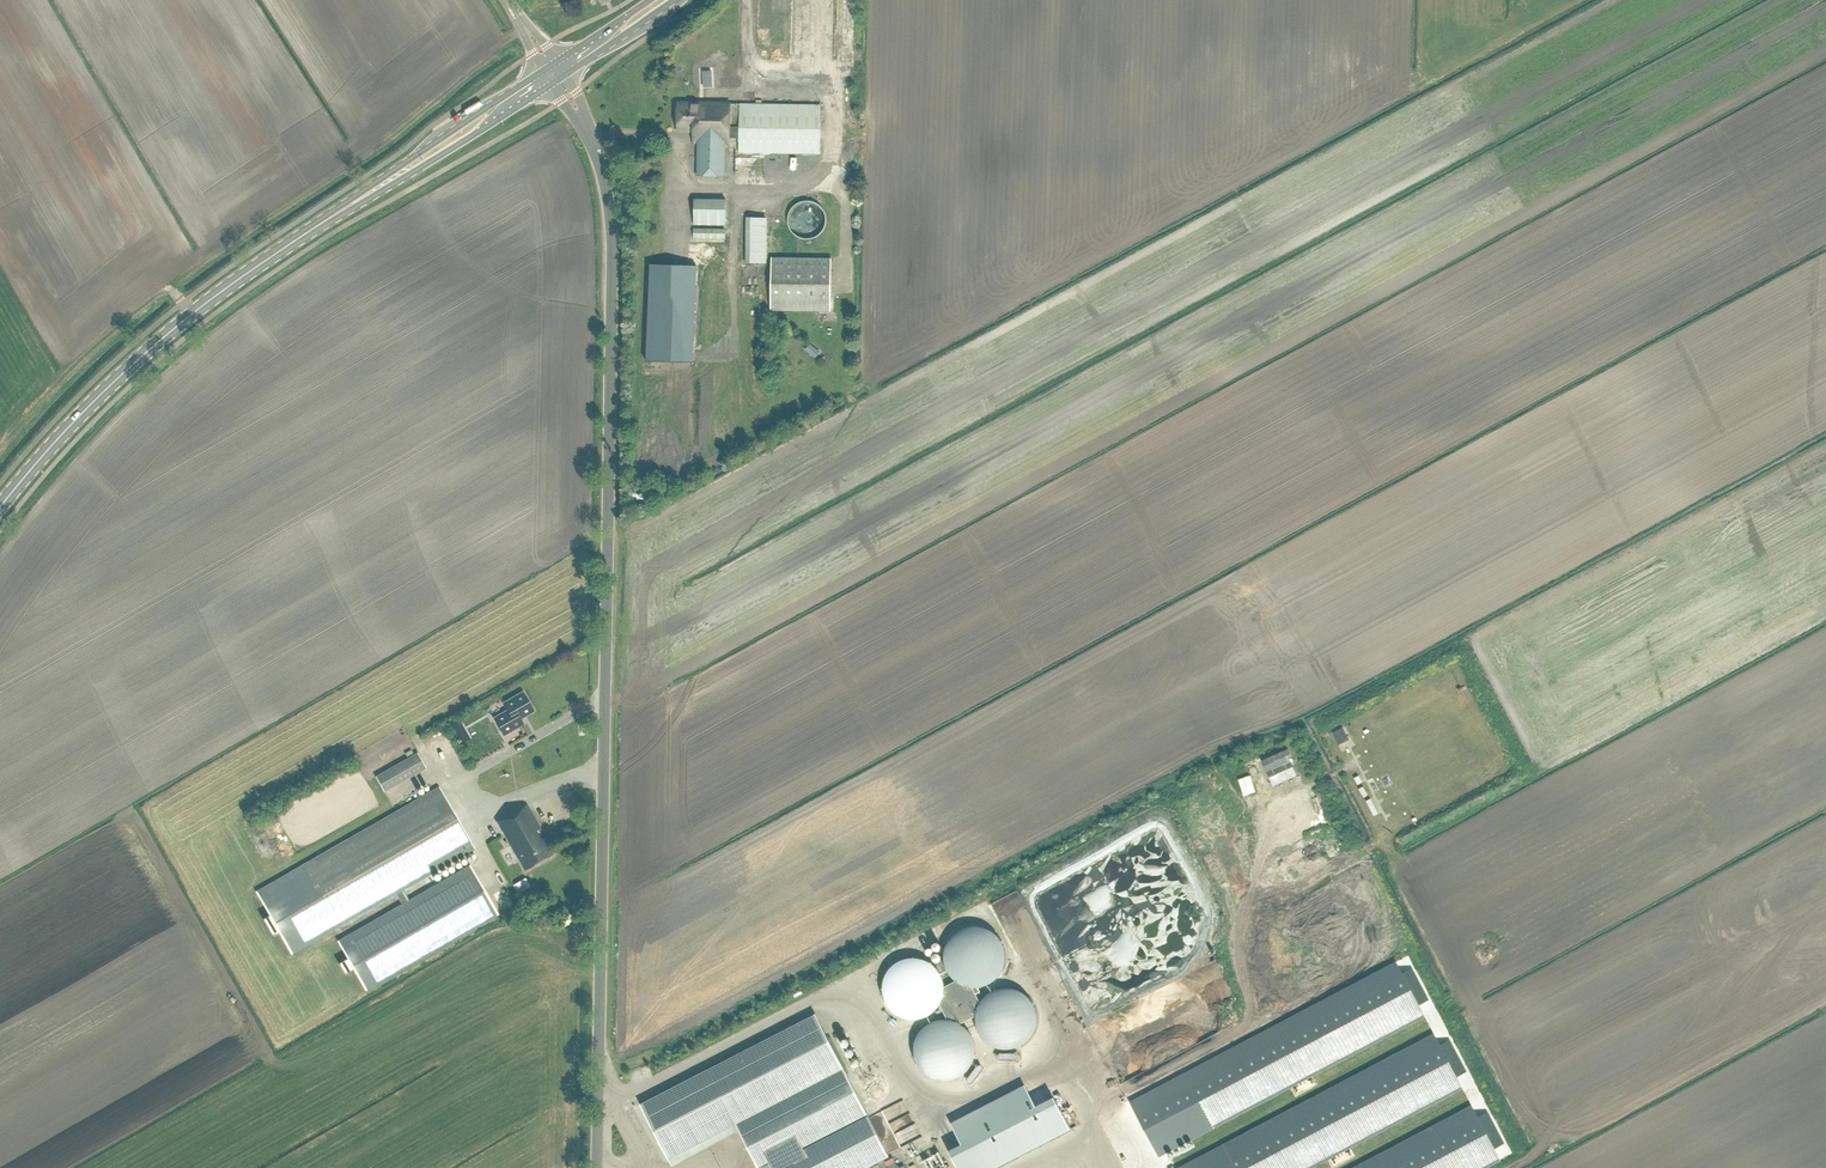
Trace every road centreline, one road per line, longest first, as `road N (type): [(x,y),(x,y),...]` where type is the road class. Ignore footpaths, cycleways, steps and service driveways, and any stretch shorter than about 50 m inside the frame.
road 1 (unclassified): [(598,1167),(610,234),(582,120)]
road 2 (primary): [(0,507),(76,419),(175,327),(351,204)]
road 3 (track): [(191,314),(168,284),(106,335),(0,447)]
road 4 (primary): [(542,71),(351,204)]
road 5 (primary): [(351,204),(550,84)]
road 6 (primary): [(564,75),(674,0)]

